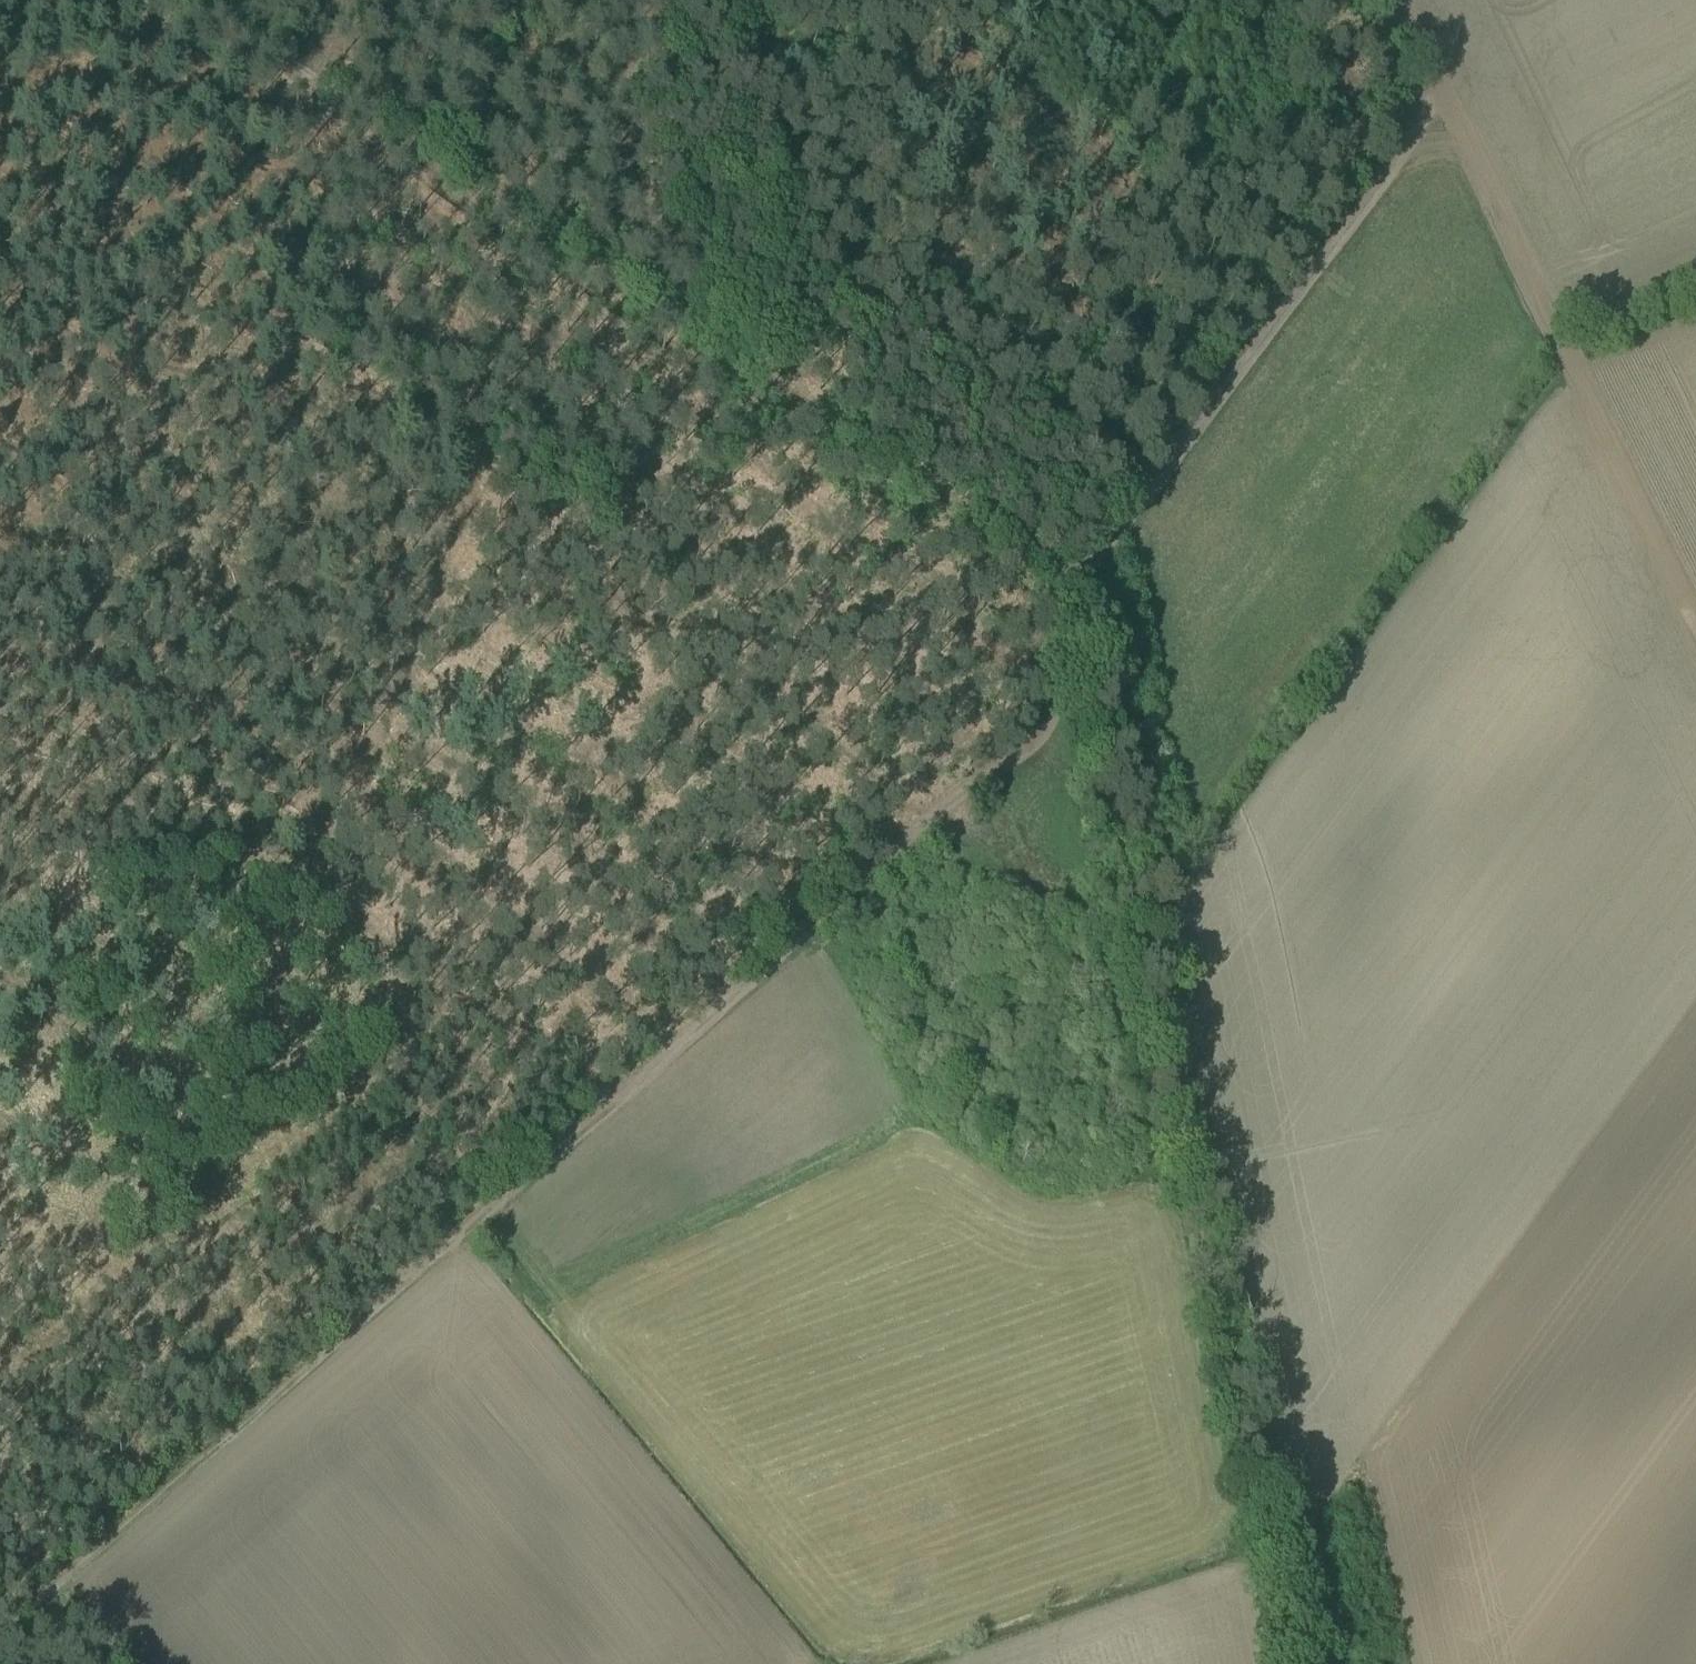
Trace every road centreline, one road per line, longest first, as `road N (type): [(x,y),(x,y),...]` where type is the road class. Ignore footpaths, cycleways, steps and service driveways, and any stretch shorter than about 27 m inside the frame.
road 1 (track): [(0,1635),(928,821),(1043,732),(1058,703),(1050,647),(1058,605),(1443,94)]
road 2 (track): [(1695,619),(1443,94)]

